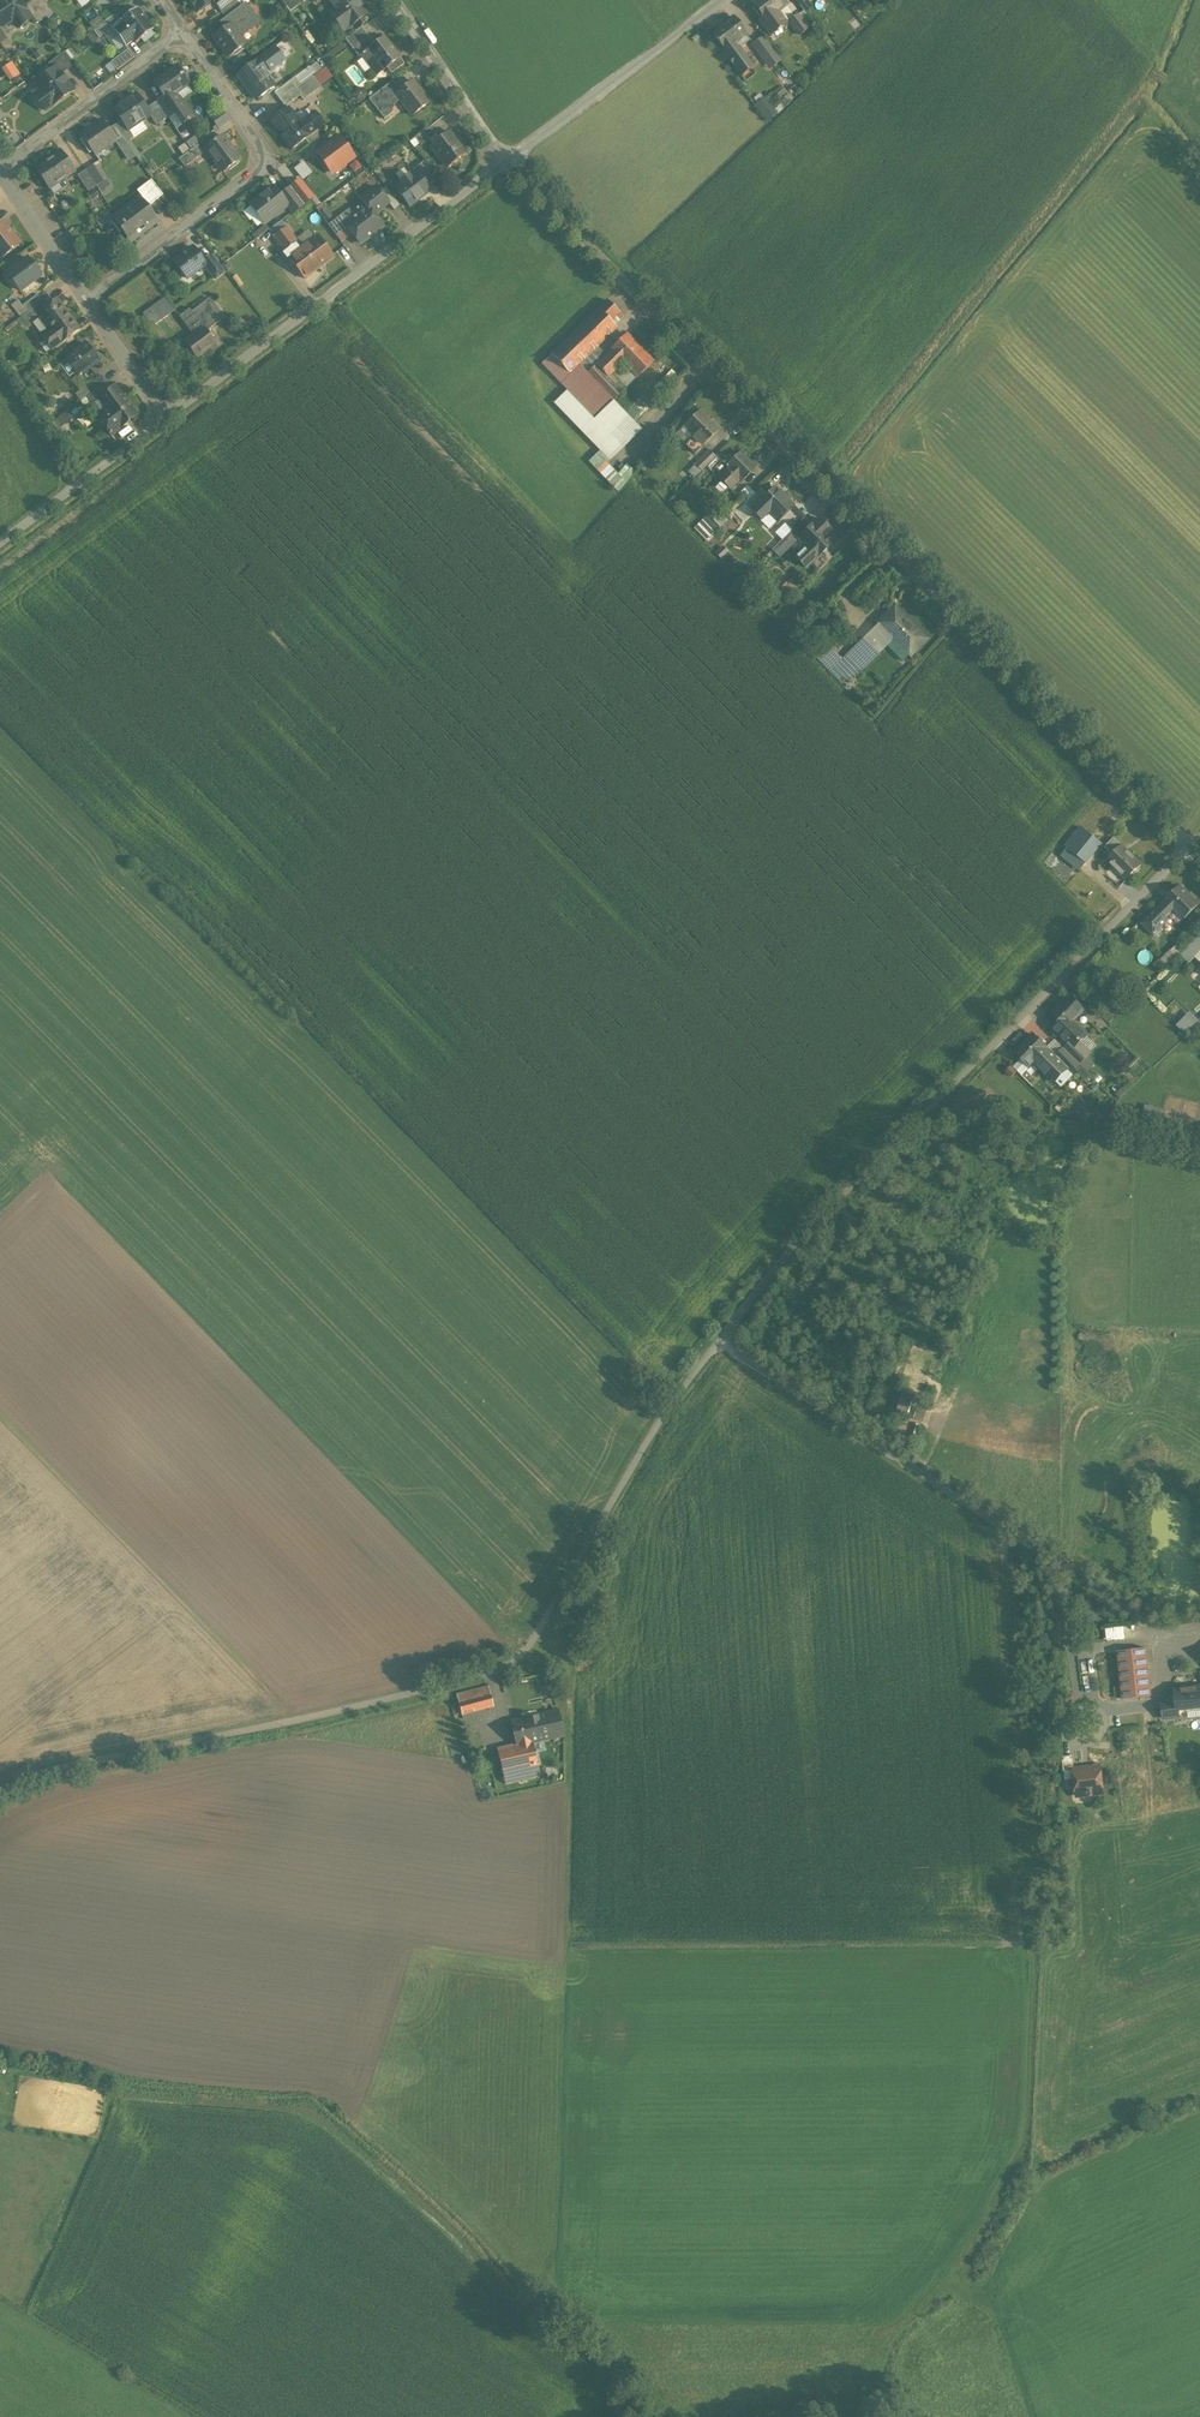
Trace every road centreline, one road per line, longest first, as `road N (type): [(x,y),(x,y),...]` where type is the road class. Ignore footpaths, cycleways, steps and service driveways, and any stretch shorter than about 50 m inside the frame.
road 1 (unclassified): [(1188,849),(781,1256),(654,1432),(542,1623),(511,1657),(470,1678),(55,1770),(0,1794)]
road 2 (residential): [(1188,849),(819,466),(506,161)]
road 3 (residential): [(164,418),(506,161)]
road 4 (residential): [(86,297),(243,177),(263,150),(183,28)]
road 5 (residential): [(506,161),(721,0)]
road 6 (residential): [(183,28),(2,168)]
road 7 (residential): [(0,544),(164,418)]
road 8 (residential): [(506,161),(397,0)]
road 9 (residential): [(2,168),(86,297)]
road 10 (residential): [(86,297),(164,418)]

